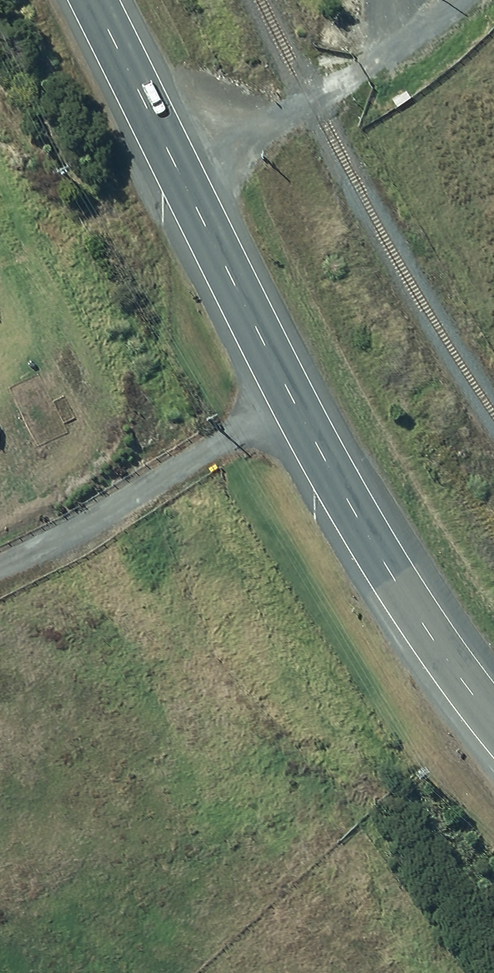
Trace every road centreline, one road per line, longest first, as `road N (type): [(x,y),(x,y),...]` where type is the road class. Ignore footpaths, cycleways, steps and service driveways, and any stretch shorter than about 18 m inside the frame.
road 1 (primary): [(493,721),(352,508),(92,0)]
road 2 (track): [(0,552),(295,401)]

